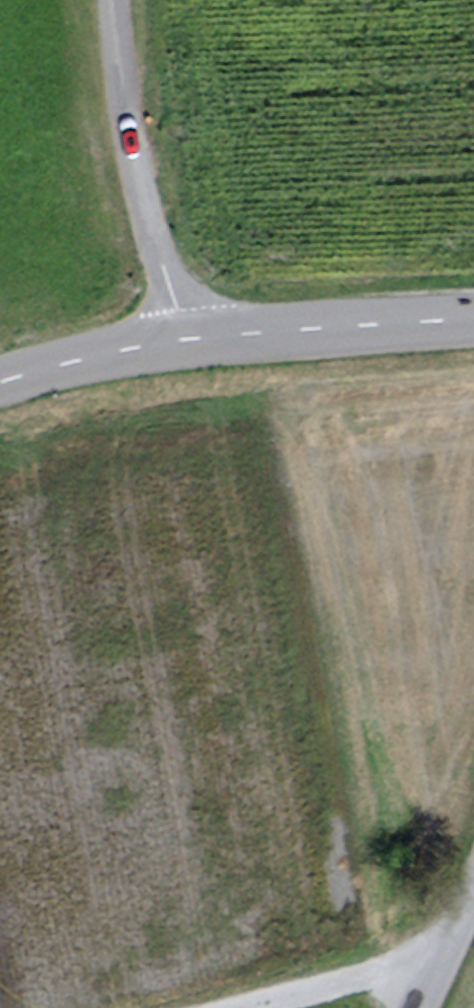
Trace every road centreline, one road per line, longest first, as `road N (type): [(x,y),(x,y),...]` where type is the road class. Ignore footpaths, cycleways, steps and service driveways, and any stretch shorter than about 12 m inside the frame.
road 1 (unclassified): [(184,345),(119,0)]
road 2 (tertiary): [(184,345),(473,327)]
road 3 (unclassified): [(264,1007),(448,952)]
road 4 (tertiary): [(0,395),(184,345)]

